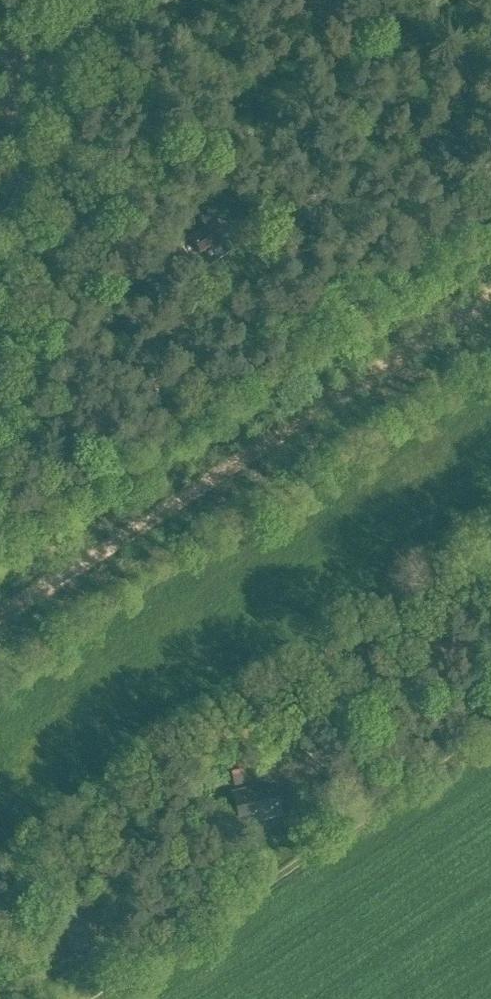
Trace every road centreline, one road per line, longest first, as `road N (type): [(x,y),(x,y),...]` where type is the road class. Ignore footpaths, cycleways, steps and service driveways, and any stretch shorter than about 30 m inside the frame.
road 1 (track): [(0,616),(490,295)]
road 2 (track): [(97,998),(490,734)]
road 3 (track): [(41,0),(0,155)]

